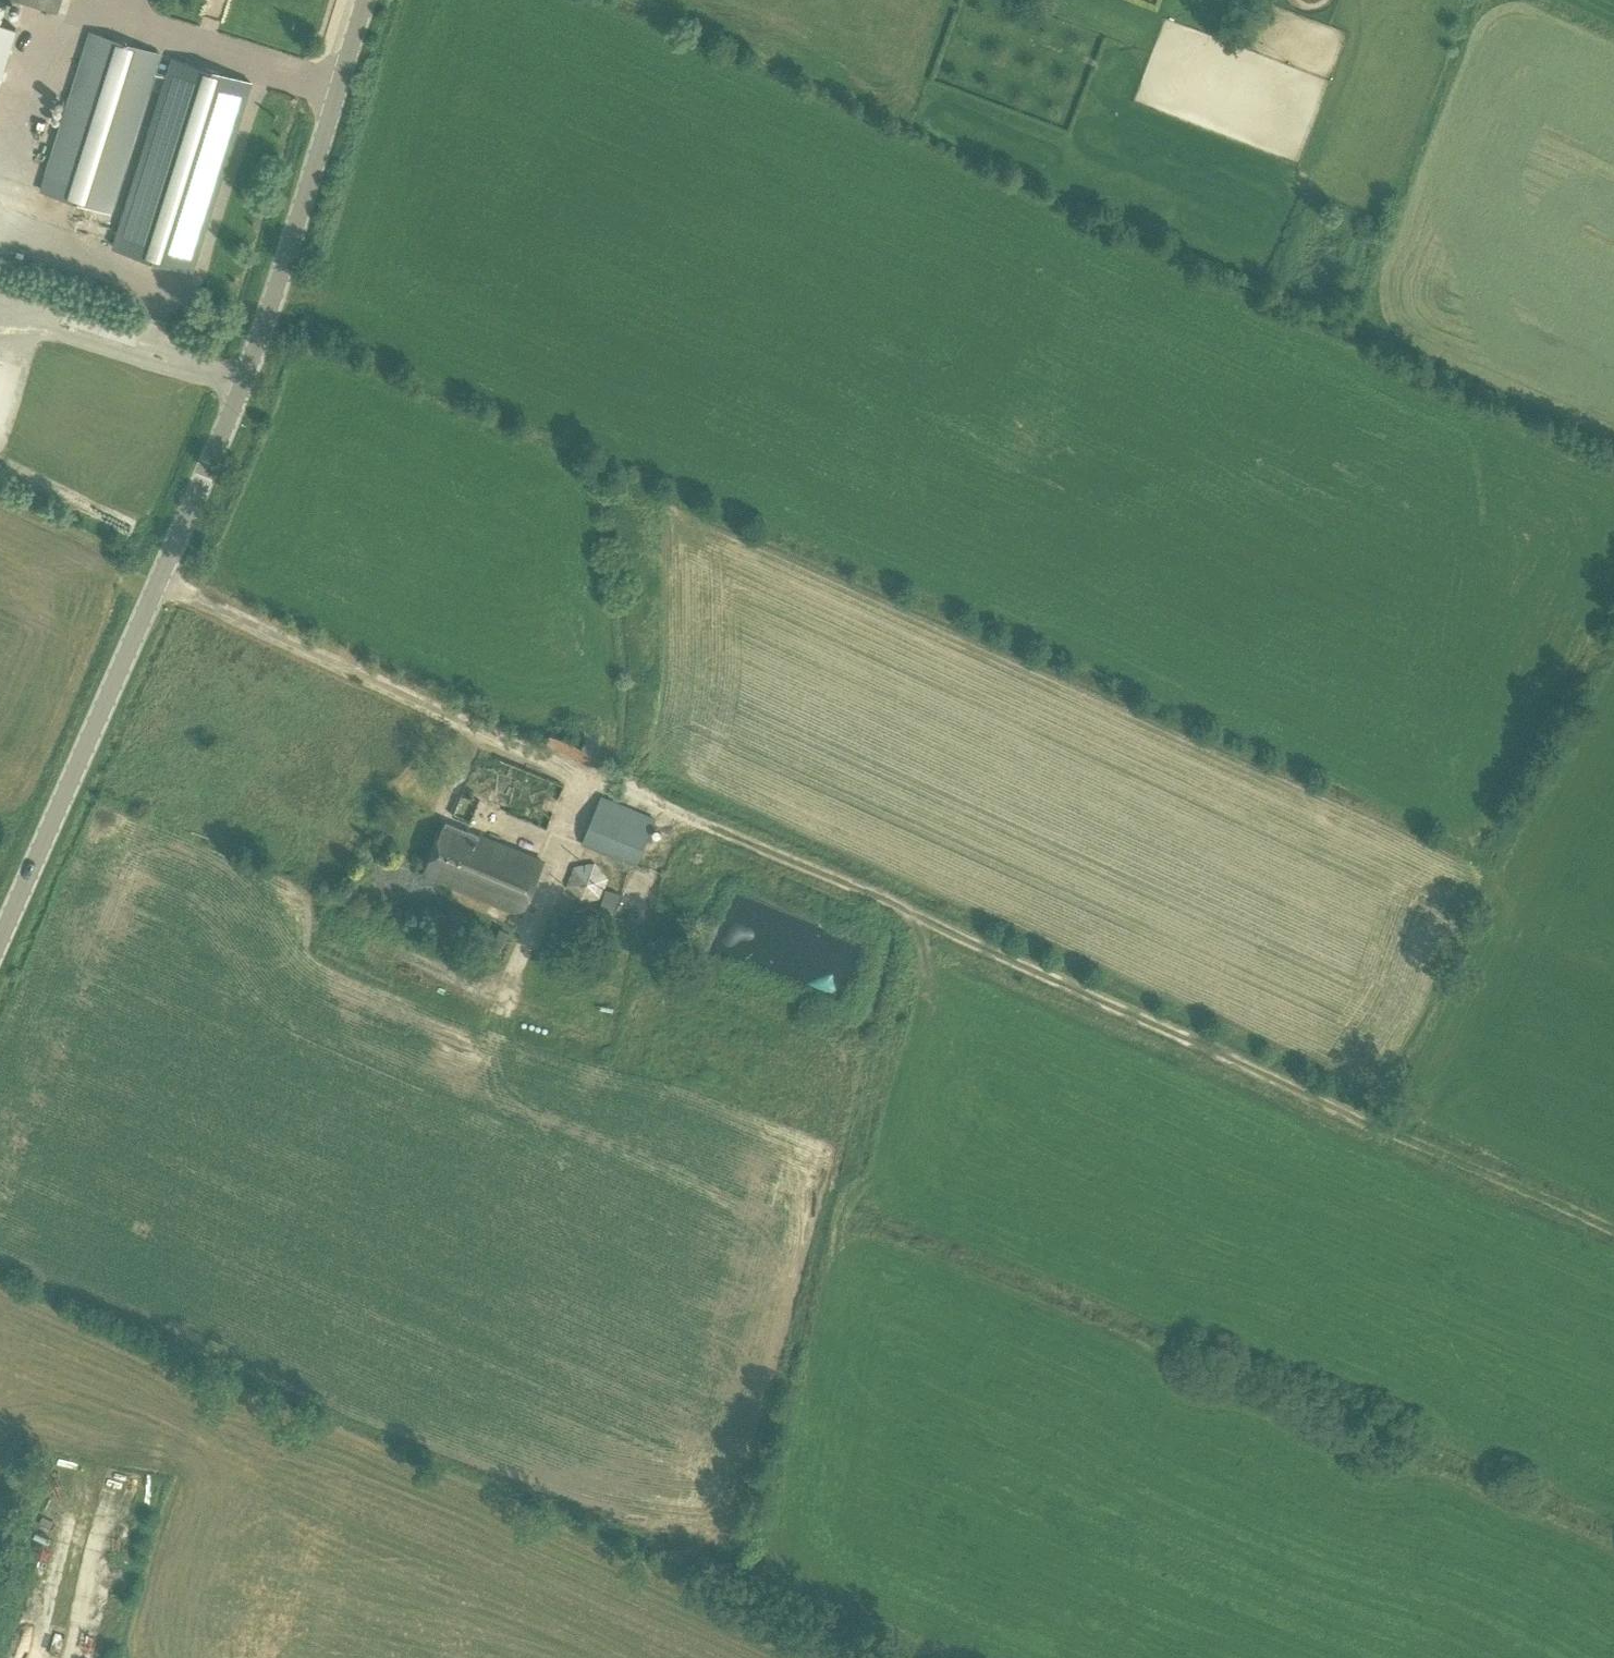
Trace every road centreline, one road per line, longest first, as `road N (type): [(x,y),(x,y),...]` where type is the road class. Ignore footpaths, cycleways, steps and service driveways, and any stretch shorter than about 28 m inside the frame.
road 1 (tertiary): [(0,938),(253,357),(368,0)]

